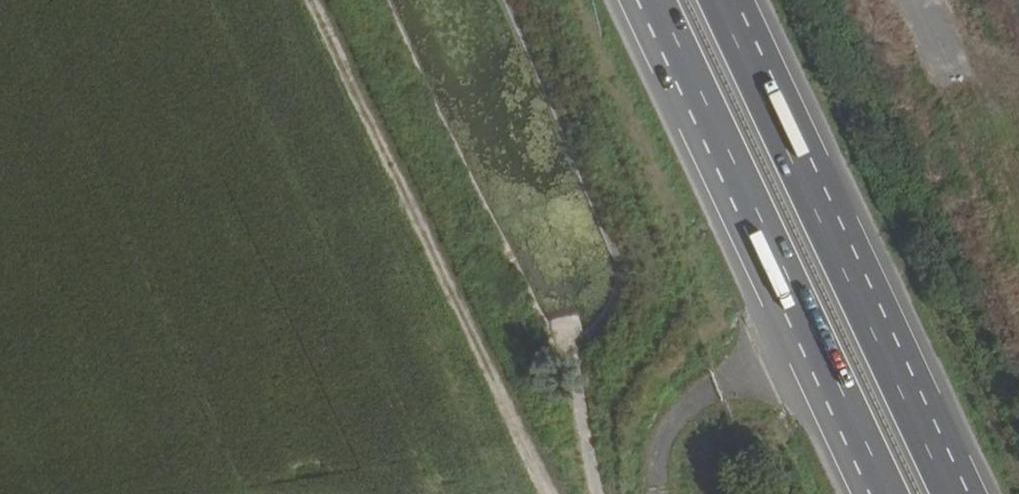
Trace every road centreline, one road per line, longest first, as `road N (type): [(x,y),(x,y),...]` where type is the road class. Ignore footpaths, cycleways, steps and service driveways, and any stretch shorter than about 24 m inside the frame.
road 1 (motorway): [(648,0),(889,493)]
road 2 (track): [(551,493),(314,0)]
road 3 (motorway): [(959,493),(727,0)]

